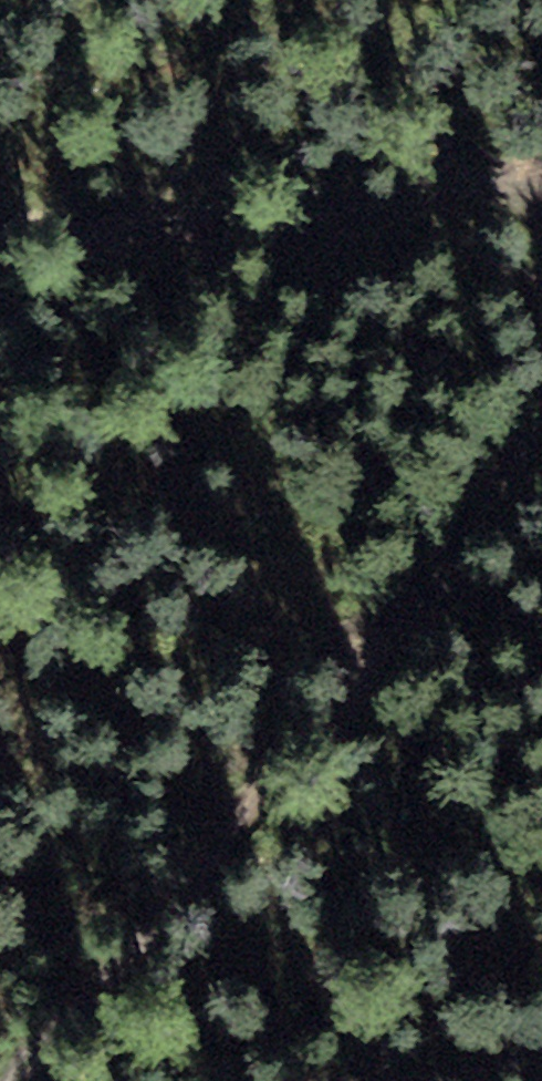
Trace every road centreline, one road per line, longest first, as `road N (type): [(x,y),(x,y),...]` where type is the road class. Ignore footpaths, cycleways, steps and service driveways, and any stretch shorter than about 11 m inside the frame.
road 1 (track): [(541,407),(453,562),(268,772),(49,1051),(36,1080)]
road 2 (track): [(0,229),(113,235),(334,220),(430,191),(487,186),(541,213)]
road 3 (track): [(395,1080),(541,1057)]

